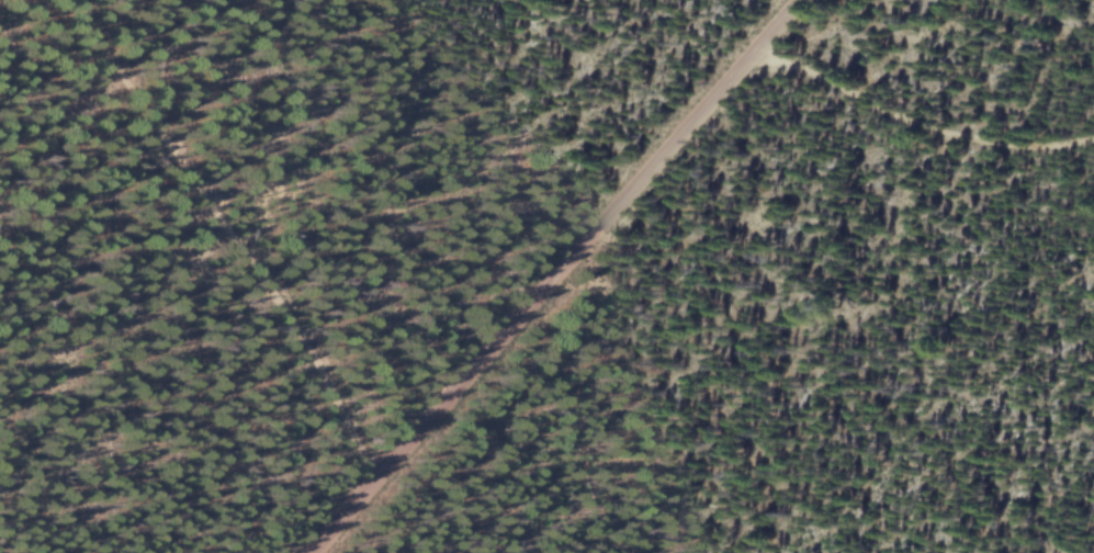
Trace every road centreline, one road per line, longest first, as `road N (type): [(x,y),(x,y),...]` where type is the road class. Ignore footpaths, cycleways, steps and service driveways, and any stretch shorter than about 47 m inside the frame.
road 1 (residential): [(800,0),(310,552)]
road 2 (track): [(376,476),(324,375),(78,0)]
road 3 (track): [(1093,138),(1031,147),(963,136),(865,100),(763,44)]

